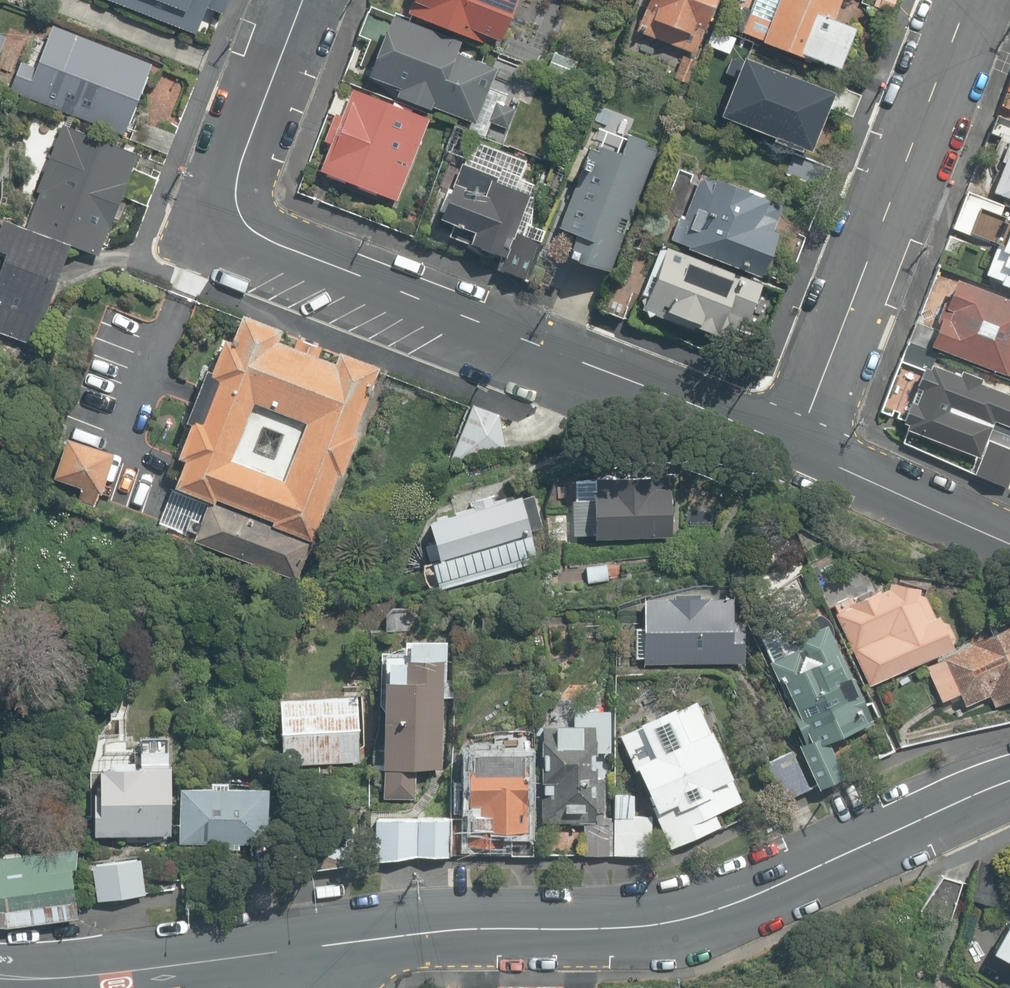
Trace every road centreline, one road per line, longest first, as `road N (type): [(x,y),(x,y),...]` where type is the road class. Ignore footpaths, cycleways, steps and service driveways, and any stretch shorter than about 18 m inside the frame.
road 1 (residential): [(799,439),(265,238),(247,220),(244,193),(308,0)]
road 2 (secondary): [(1009,803),(744,914),(632,937),(331,951)]
road 3 (residential): [(799,439),(971,0)]
road 4 (secondary): [(331,951),(69,977),(0,974)]
road 5 (residential): [(1009,529),(799,439)]

